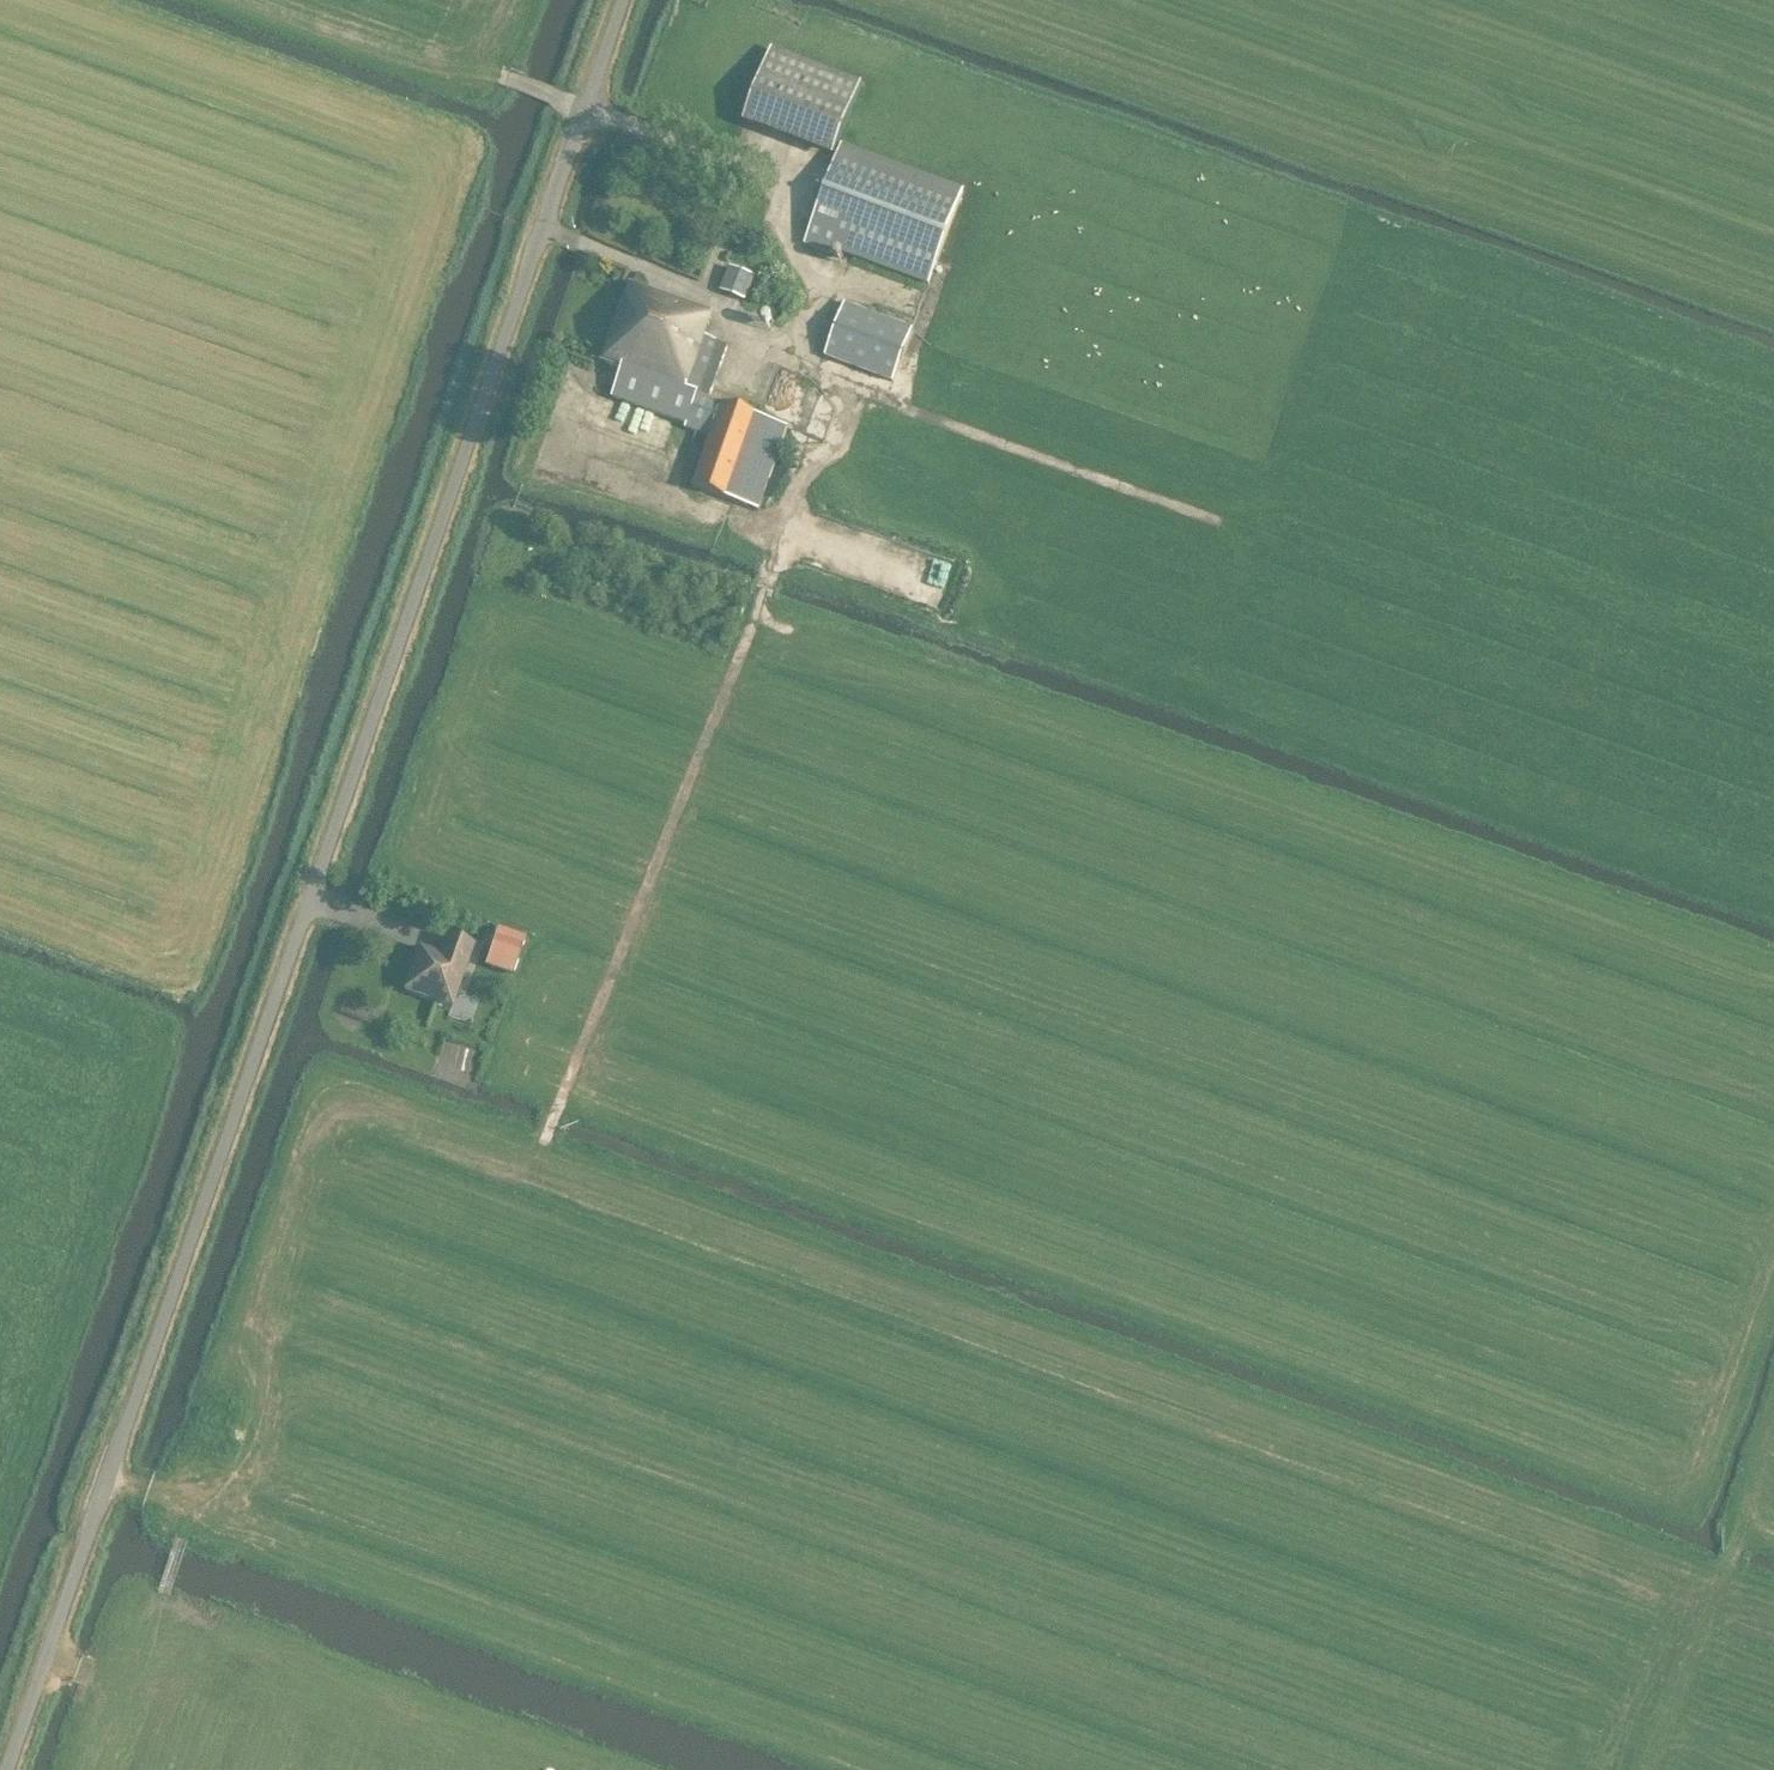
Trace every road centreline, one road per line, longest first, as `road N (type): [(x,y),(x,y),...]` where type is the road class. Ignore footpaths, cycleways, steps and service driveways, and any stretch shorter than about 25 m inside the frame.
road 1 (unclassified): [(4,1769),(626,0)]
road 2 (track): [(544,1140),(753,613),(791,627)]
road 3 (track): [(673,1680),(191,1505),(183,1527)]
road 4 (track): [(753,613),(806,463),(834,440),(840,397),(804,345)]

